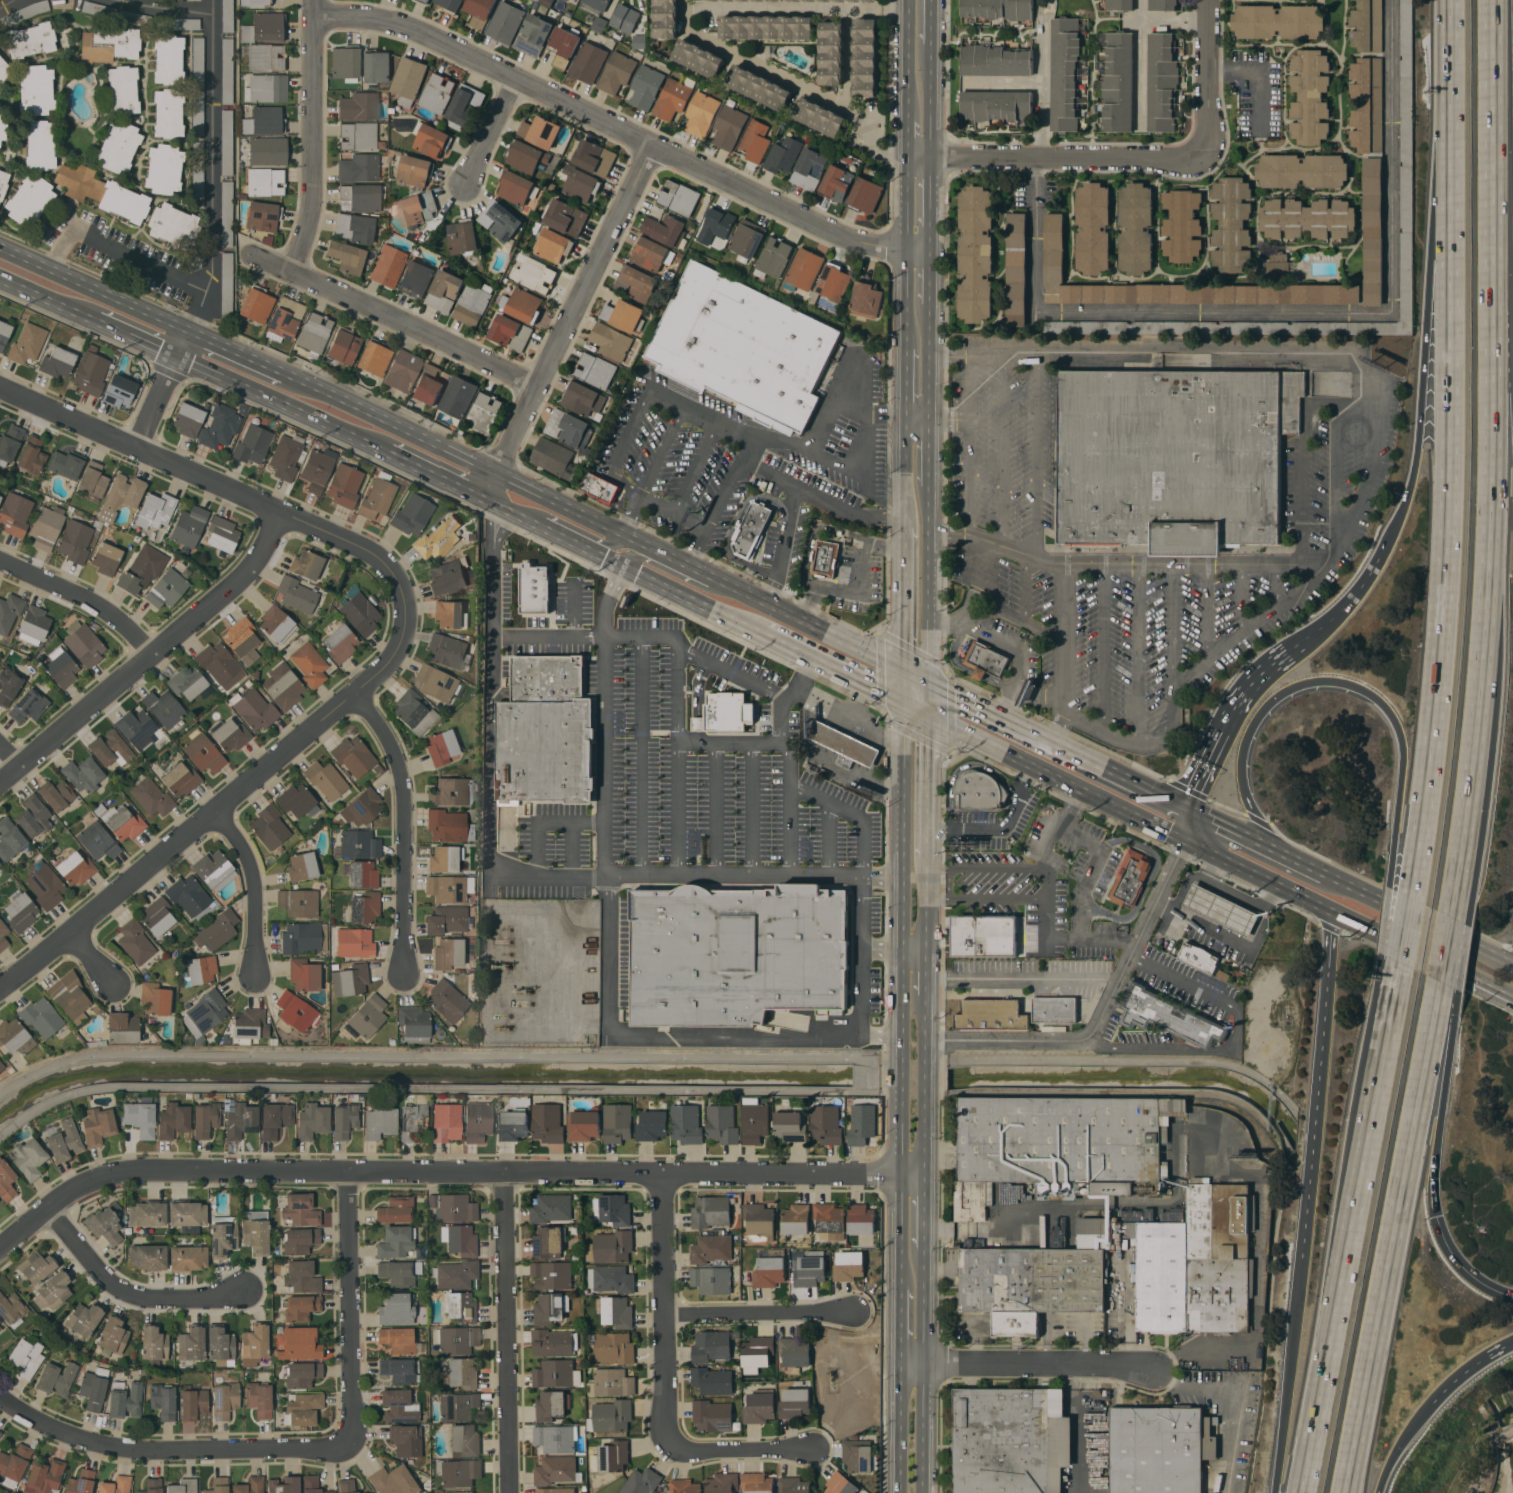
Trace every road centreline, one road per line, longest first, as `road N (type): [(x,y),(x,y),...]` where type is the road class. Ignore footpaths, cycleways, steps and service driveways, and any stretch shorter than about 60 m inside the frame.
road 1 (residential): [(900,1175),(127,1171),(45,1209),(0,1248)]
road 2 (motorway): [(1454,920),(1483,681),(1494,489),(1494,0)]
road 3 (motorway): [(1453,48),(1451,582),(1415,899)]
road 4 (residential): [(907,248),(865,245),(392,21),(316,18)]
road 5 (motorway): [(1404,966),(1302,1492)]
road 6 (residential): [(400,656),(408,606),(390,566),(0,389)]
road 7 (residential): [(400,656),(0,989)]
road 8 (motorway): [(1453,48),(1417,450),(1400,516),(1378,559)]
road 9 (motorway): [(1348,1492),(1443,987)]
road 10 (motorway): [(1286,856),(1244,792),(1246,739),(1271,699),(1298,685),(1350,685),(1390,710),(1403,741),(1395,886)]
road 11 (residential): [(286,516),(250,580),(0,793)]
road 12 (motorway): [(1333,913),(1299,1281)]
road 13 (residential): [(656,146),(499,472)]
road 14 (residential): [(348,1439),(125,1449),(67,1436),(0,1398)]
road 15 (residential): [(504,1172),(510,1492)]
road 16 (primary): [(903,670),(624,534)]
road 17 (residential): [(539,386),(260,258)]
road 18 (motorway): [(1512,299),(1505,0)]
road 19 (residential): [(345,701),(386,730),(410,794),(406,974)]
road 20 (primary): [(1184,806),(928,683)]
road 21 (primary): [(927,715),(1182,839)]
road 22 (residential): [(1211,159),(930,157)]
road 23 (residential): [(316,0),(314,204),(295,274)]
road 24 (residential): [(663,1173),(670,1444)]
road 25 (residential): [(348,1171),(348,1439)]
road 26 (residential): [(1151,1366),(900,1366)]
road 27 (primary): [(923,1492),(923,1248)]
road 28 (primary): [(902,703),(902,945)]
road 29 (residential): [(45,1209),(122,1291),(211,1296),(247,1287)]
road 30 (primary): [(499,472),(282,374)]
road 31 (motorway): [(1437,1220),(1433,1182),(1457,993)]
road 32 (primary): [(179,358),(372,447)]
road 33 (motorway): [(1299,1281),(1276,1492)]
road 34 (primary): [(1512,966),(1325,875)]
road 35 (primary): [(189,332),(0,248)]
road 36 (primary): [(1333,913),(1512,1001)]
road 37 (primary): [(928,683),(927,487)]
road 38 (residential): [(160,660),(89,599),(0,560)]
road 39 (residential): [(854,1311),(666,1315)]
road 40 (residential): [(216,814),(252,856),(260,884),(258,976)]
road 41 (primary): [(1182,839),(1333,913)]
road 42 (residential): [(1211,0),(1211,159)]
road 43 (primary): [(760,633),(902,703)]
road 44 (residential): [(1143,0),(1143,158)]
road 45 (motorway): [(1388,957),(1372,1114)]
road 46 (primary): [(622,567),(760,633)]
road 47 (primary): [(485,500),(622,567)]
road 48 (primary): [(905,527),(903,670)]
road 49 (primary): [(624,534),(499,472)]
road 50 (residential): [(804,1456),(696,1454),(670,1444)]
road 51 (motorway): [(1463,924),(1471,789)]
road 52 (residential): [(189,332),(138,450)]
road 53 (motorway): [(1243,694),(1184,806)]
road 54 (primary): [(900,1366),(899,1492)]
road 55 (primary): [(372,447),(485,500)]
road 56 (primary): [(516,515),(545,515),(603,544),(620,543),(624,534)]

